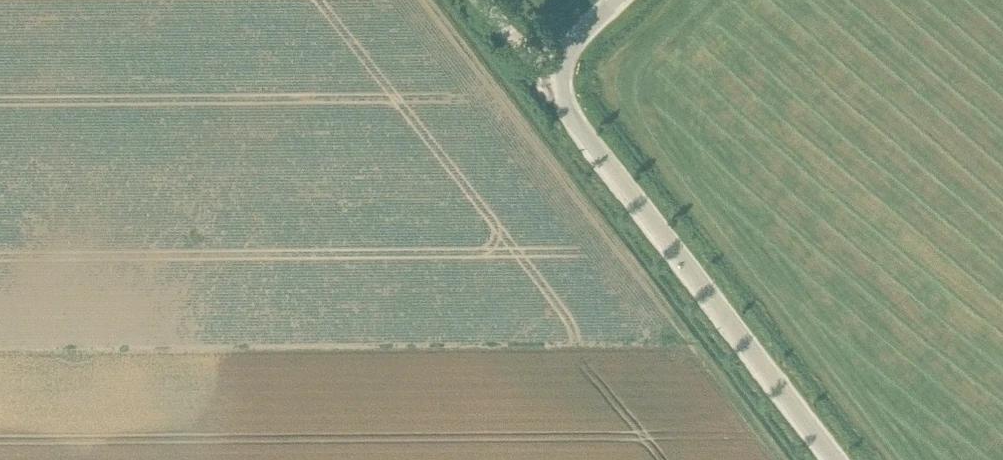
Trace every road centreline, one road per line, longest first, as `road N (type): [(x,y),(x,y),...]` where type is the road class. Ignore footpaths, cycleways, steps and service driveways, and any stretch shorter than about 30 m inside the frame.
road 1 (unclassified): [(842,459),(545,50)]

